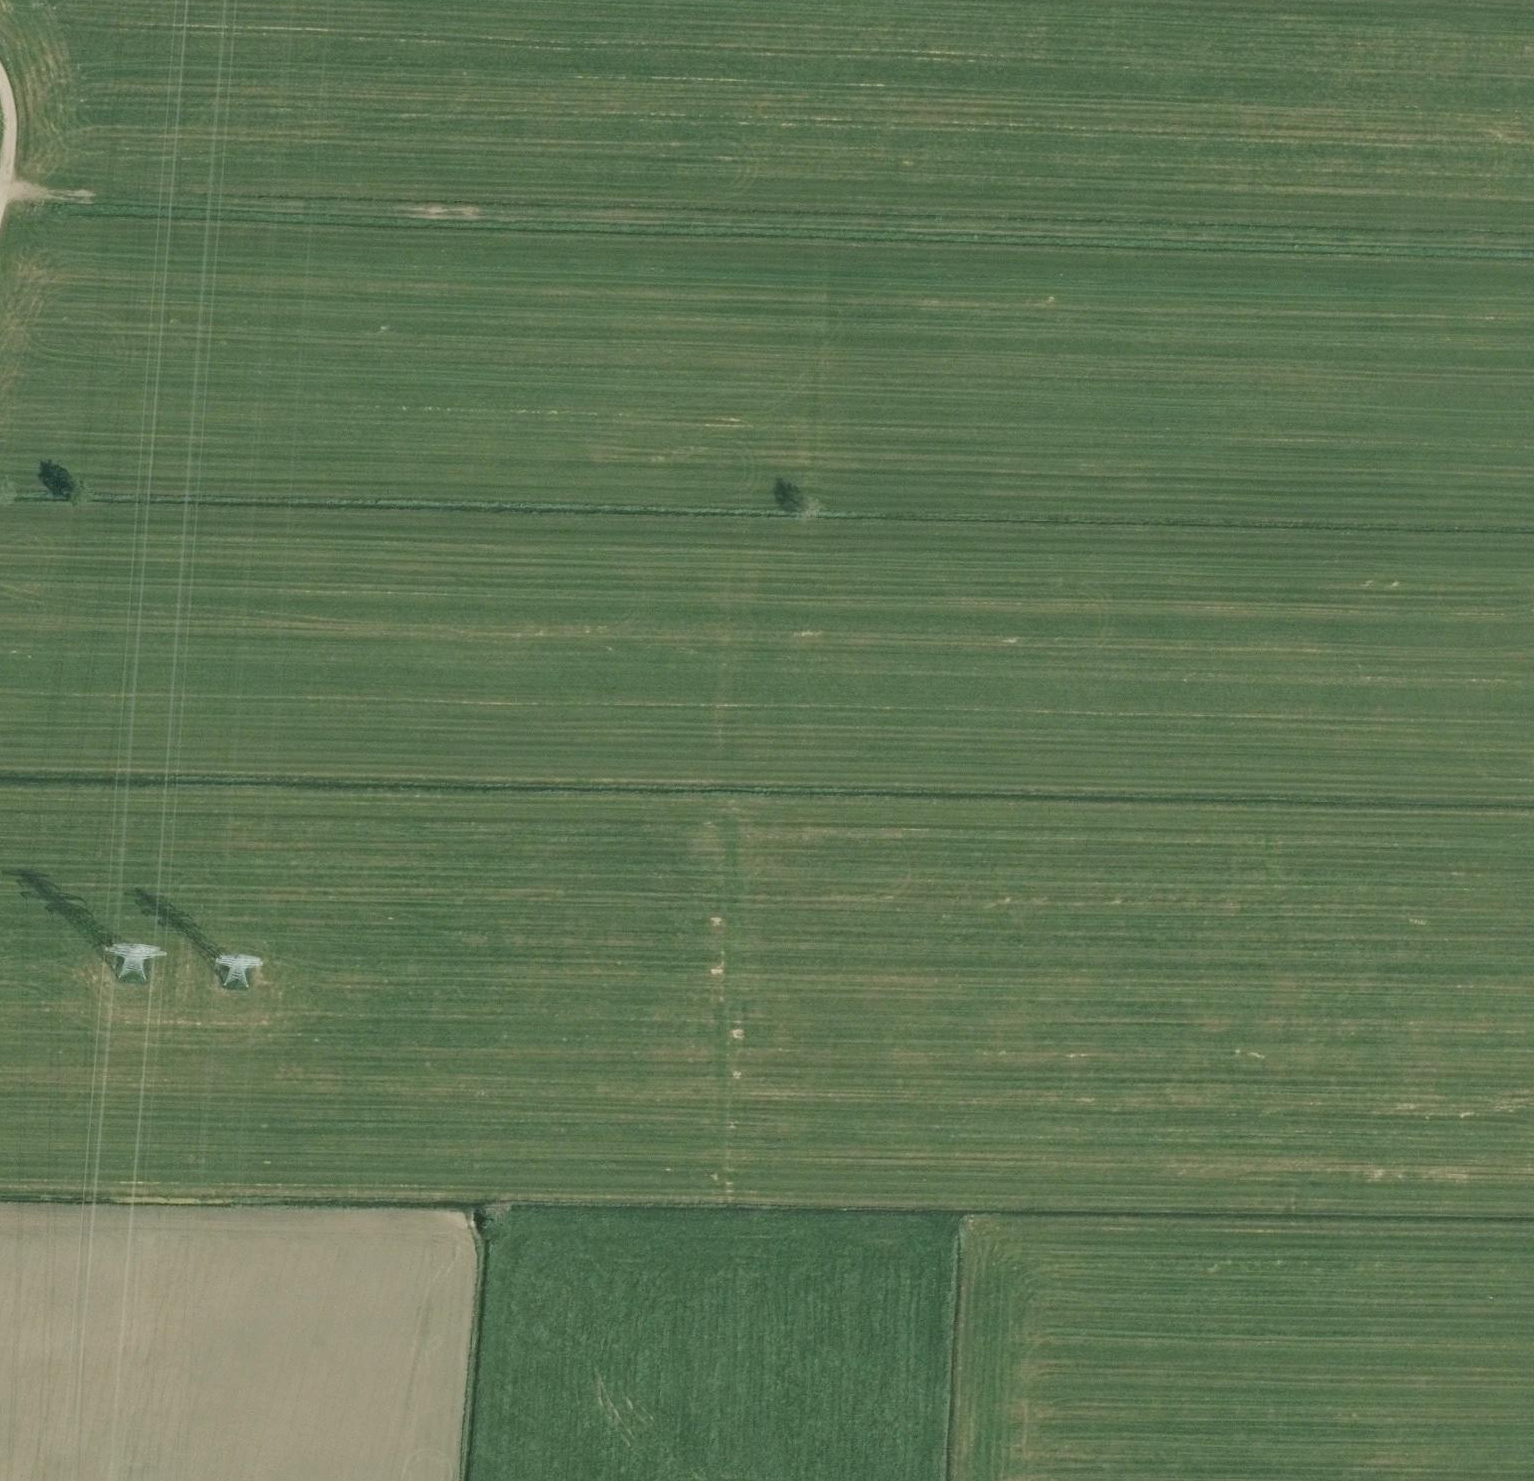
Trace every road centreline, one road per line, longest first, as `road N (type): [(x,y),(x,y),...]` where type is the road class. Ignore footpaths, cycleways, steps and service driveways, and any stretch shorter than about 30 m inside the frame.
road 1 (track): [(0,75),(11,123),(0,203)]

